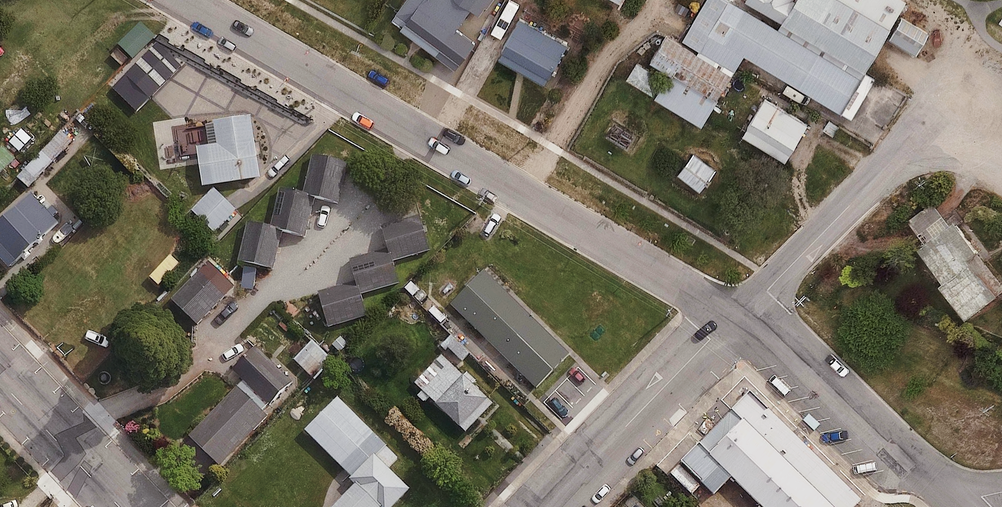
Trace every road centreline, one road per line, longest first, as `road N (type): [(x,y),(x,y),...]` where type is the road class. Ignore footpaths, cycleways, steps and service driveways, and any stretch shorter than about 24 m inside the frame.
road 1 (residential): [(187,0),(735,316)]
road 2 (residential): [(735,316),(782,338),(958,501)]
road 3 (residential): [(546,506),(735,316)]
road 4 (secondary): [(118,506),(0,382)]

